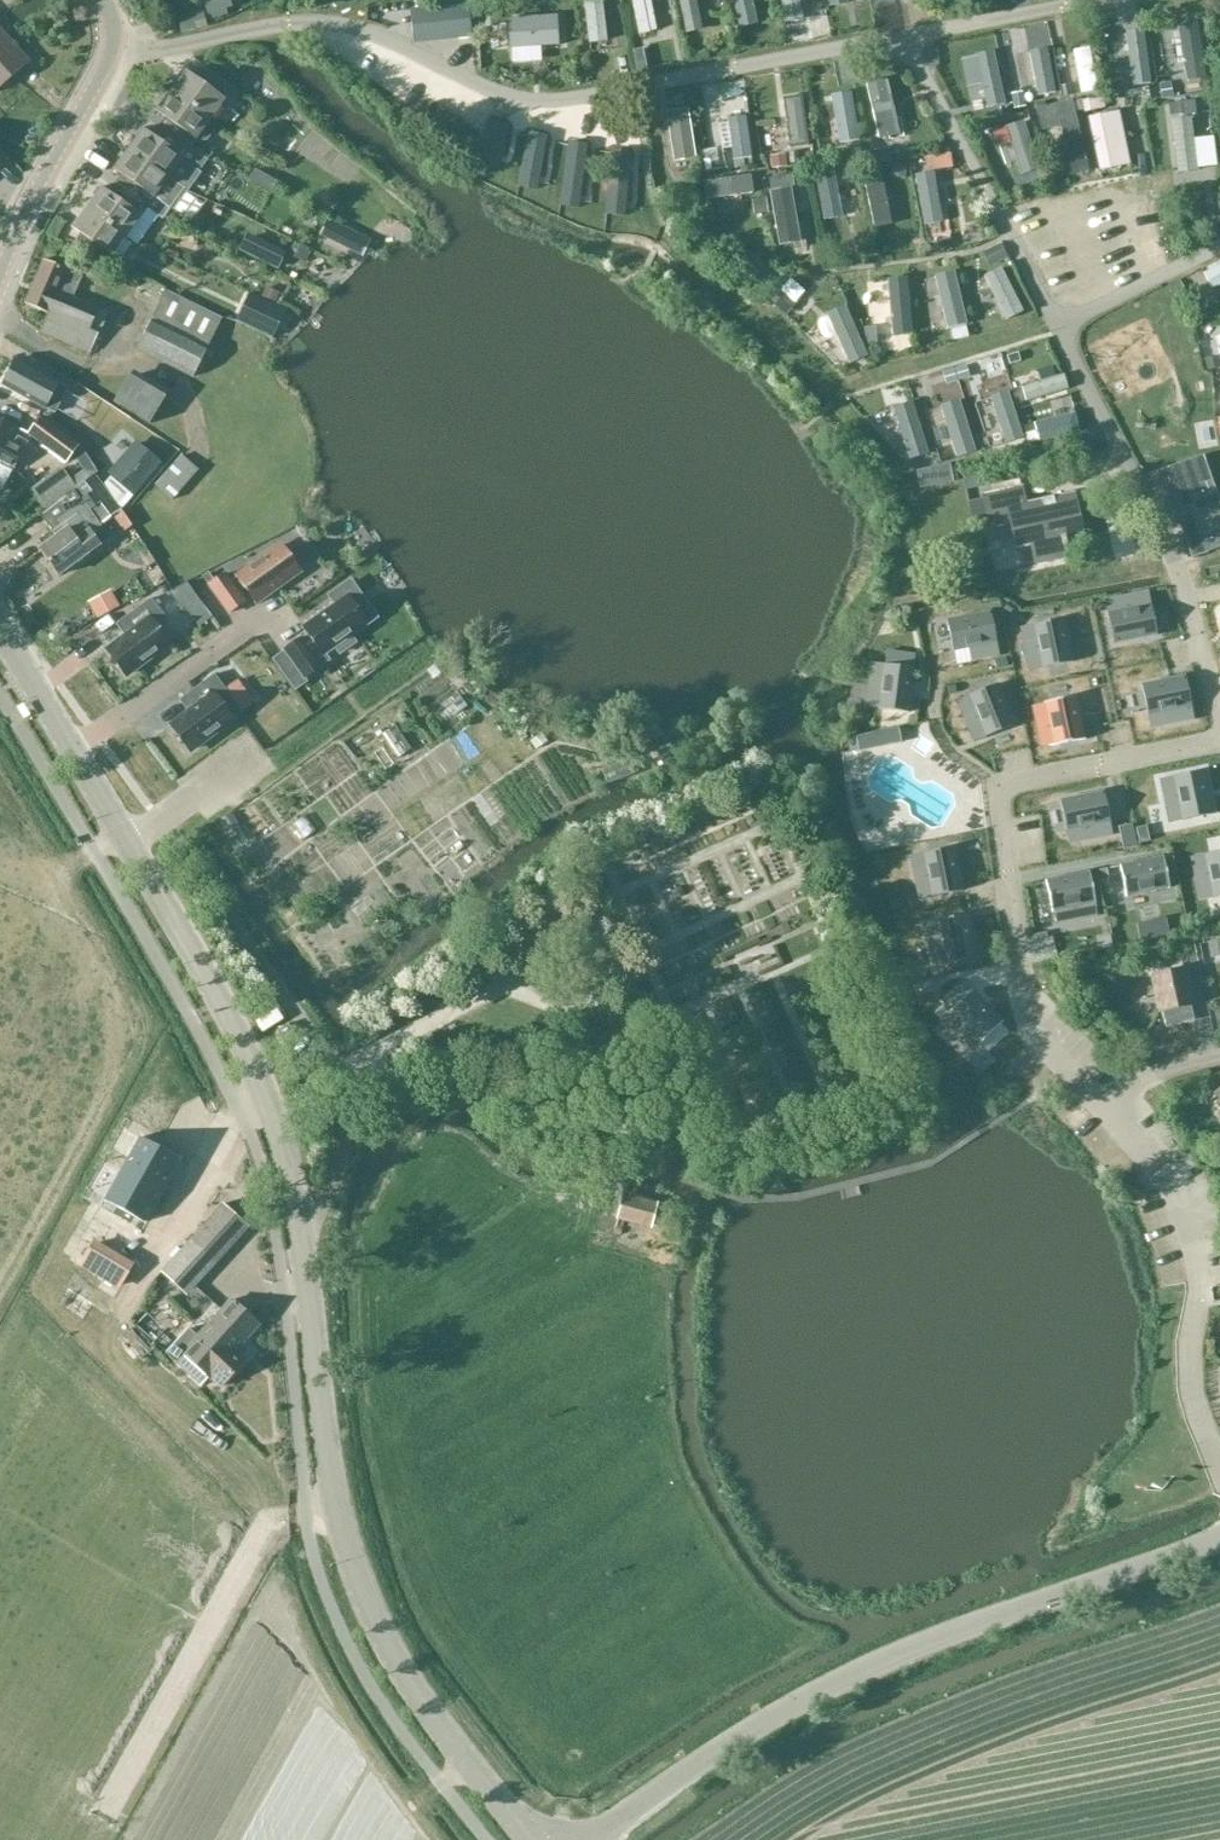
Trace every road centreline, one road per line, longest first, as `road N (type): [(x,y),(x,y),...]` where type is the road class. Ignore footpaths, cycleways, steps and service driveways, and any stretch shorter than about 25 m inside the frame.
road 1 (tertiary): [(336,1503),(307,1266),(273,1114),(231,1023),(97,792)]
road 2 (unclassified): [(590,1839),(733,1740),(859,1672),(1219,1538)]
road 3 (residential): [(1219,717),(1170,548),(1059,327)]
road 4 (residential): [(1018,980),(997,791),(1219,741)]
road 5 (residential): [(1219,1469),(1191,1395),(1198,1261),(1173,1189),(1104,1108)]
road 6 (residential): [(105,1803),(267,1527),(277,1517),(336,1503)]
road 7 (tertiary): [(533,1839),(414,1686),(366,1595),(336,1503)]
road 8 (tertiary): [(0,280),(108,57)]
road 9 (tertiary): [(97,792),(0,629)]
road 10 (residential): [(256,29),(108,57)]
road 11 (residential): [(0,886),(28,841),(97,792)]
road 12 (residential): [(1104,1108),(1165,1070),(1219,1056)]

